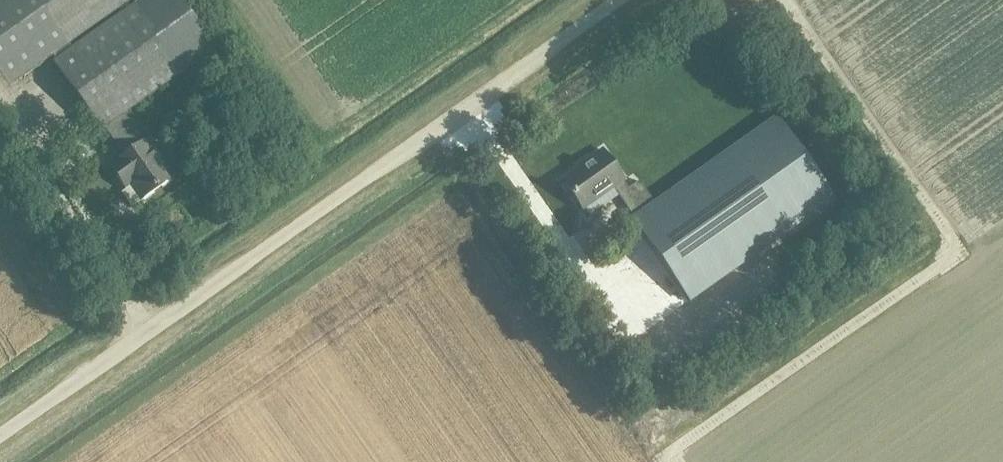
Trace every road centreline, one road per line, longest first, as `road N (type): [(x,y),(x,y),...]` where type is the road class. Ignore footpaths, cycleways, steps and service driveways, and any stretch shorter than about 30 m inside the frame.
road 1 (residential): [(0,427),(621,0)]
road 2 (track): [(785,0),(958,253),(665,461)]

